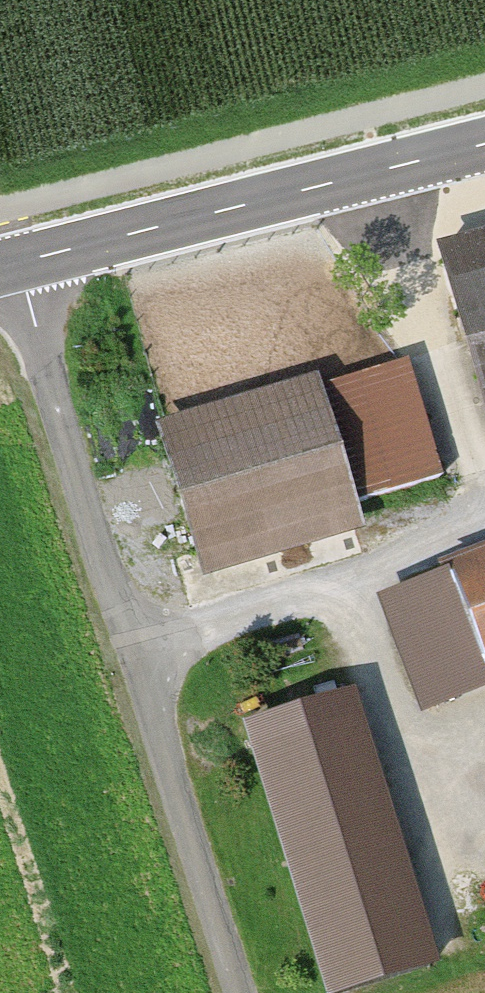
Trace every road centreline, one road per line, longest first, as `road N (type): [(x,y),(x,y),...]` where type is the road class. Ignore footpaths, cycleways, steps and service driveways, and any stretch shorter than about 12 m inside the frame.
road 1 (track): [(246,992),(25,262)]
road 2 (tertiary): [(0,269),(484,145)]
road 3 (track): [(484,508),(144,655)]
road 4 (track): [(482,509),(377,172)]

